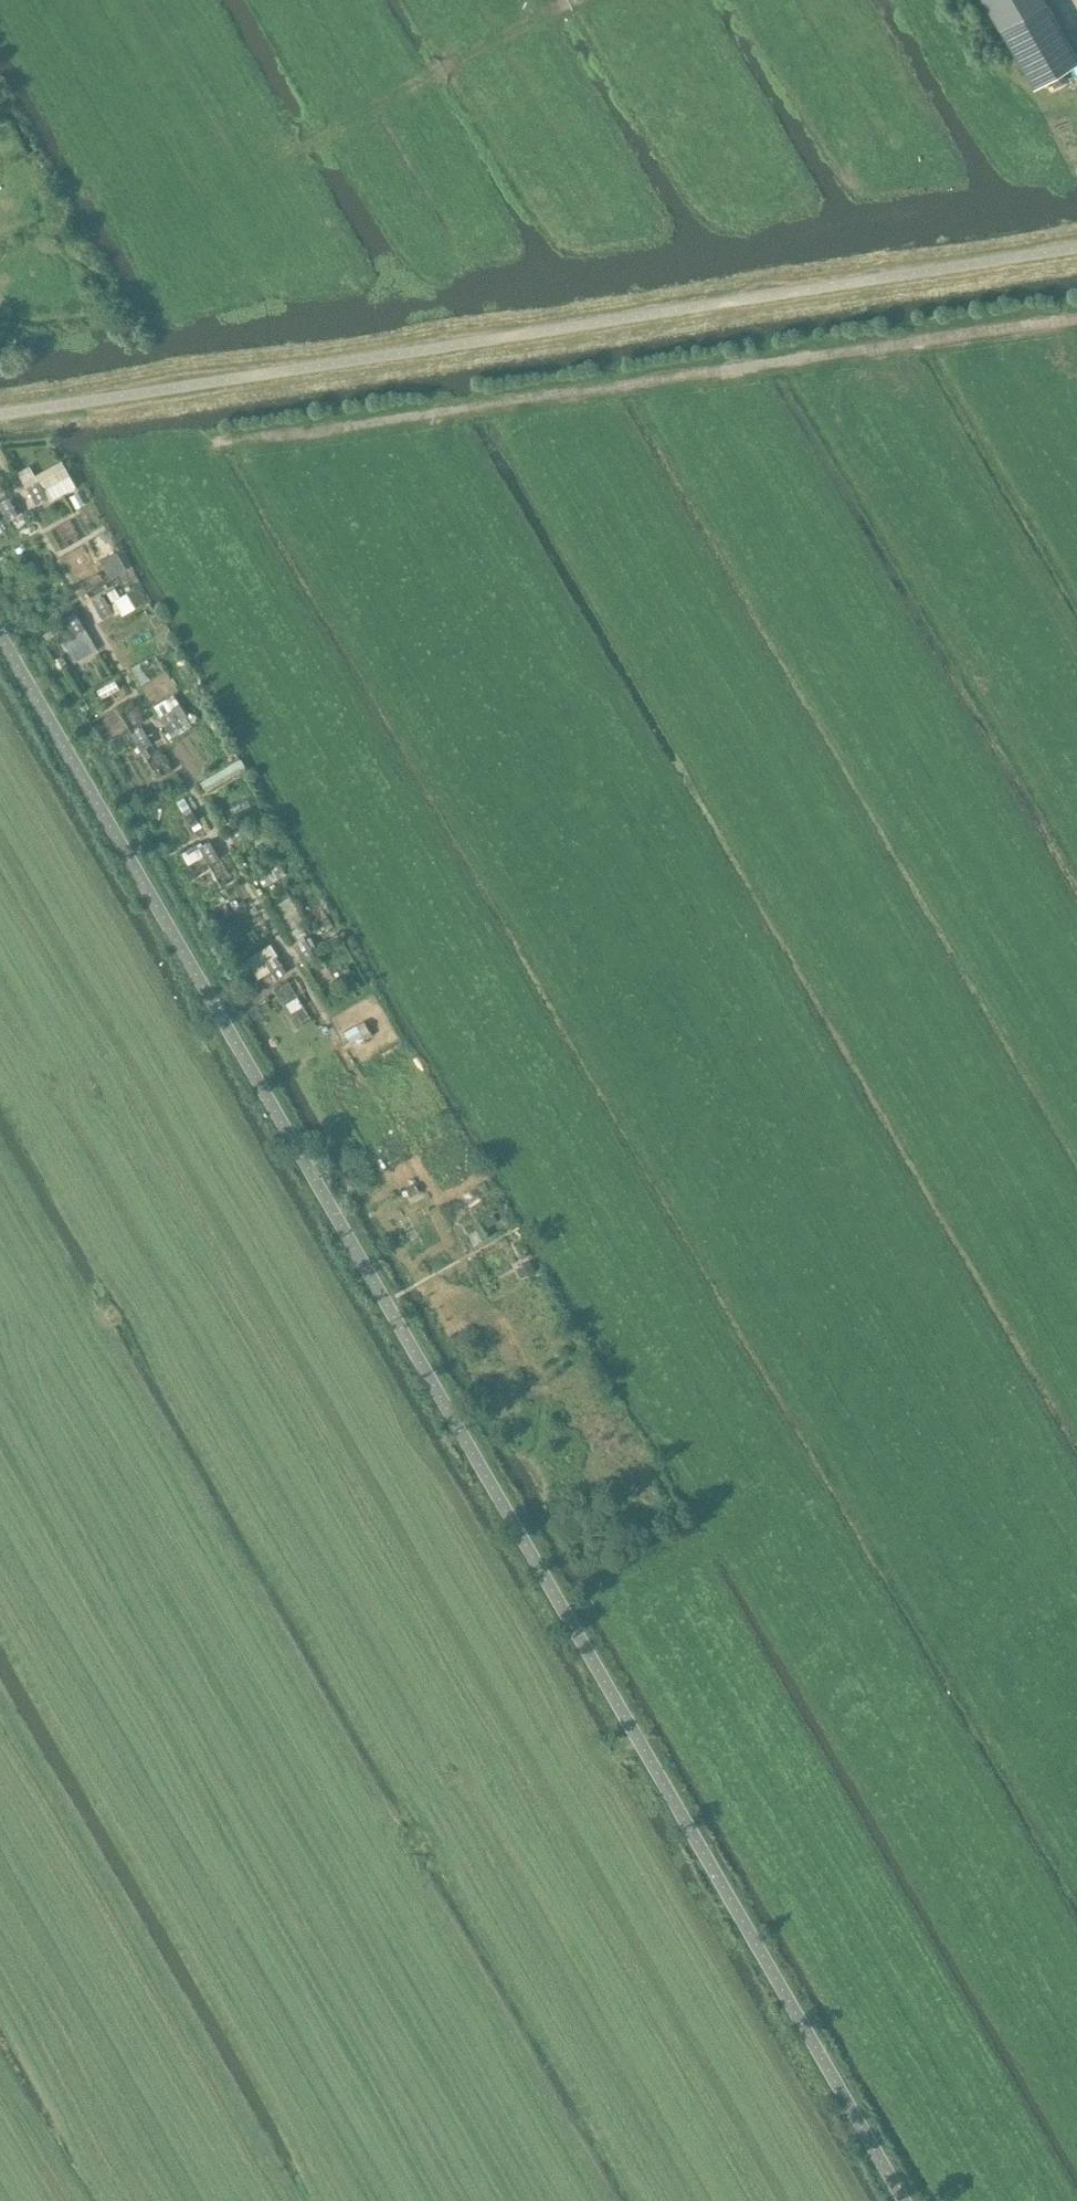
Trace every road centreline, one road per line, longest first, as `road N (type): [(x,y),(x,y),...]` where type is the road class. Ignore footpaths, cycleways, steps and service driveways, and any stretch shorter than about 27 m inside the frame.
road 1 (track): [(1076,319),(208,447)]

